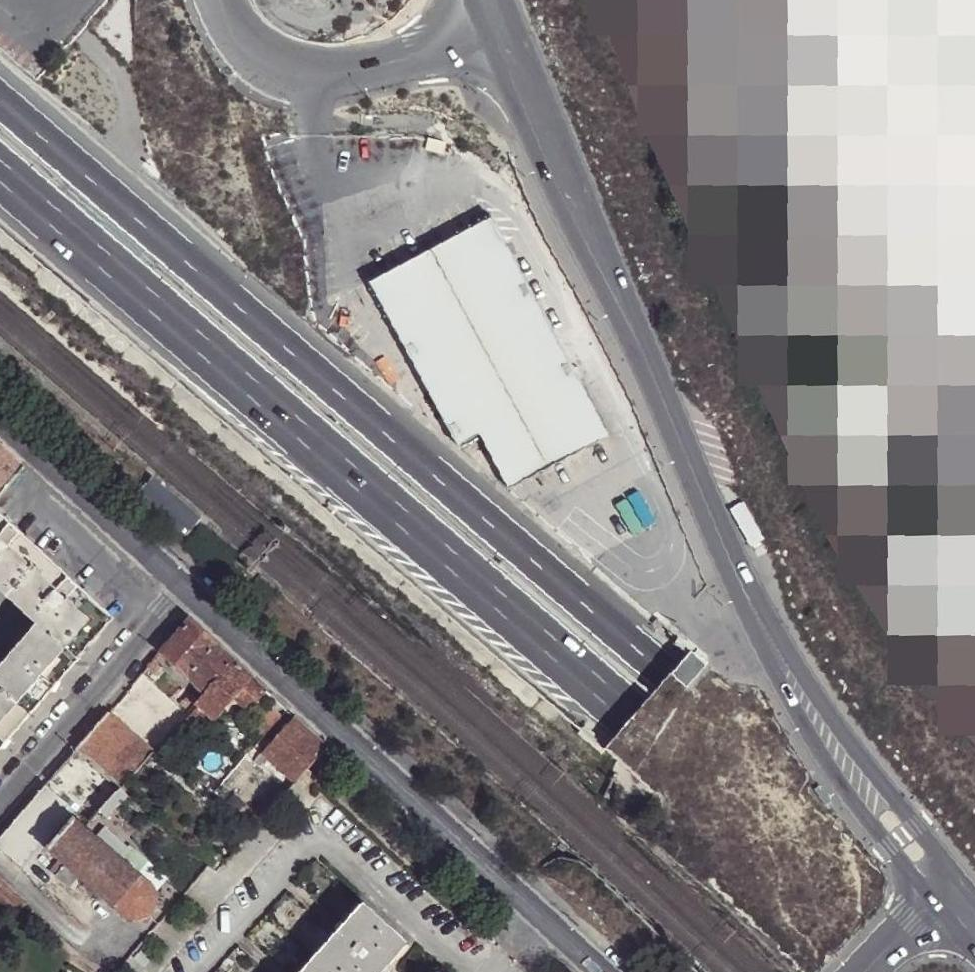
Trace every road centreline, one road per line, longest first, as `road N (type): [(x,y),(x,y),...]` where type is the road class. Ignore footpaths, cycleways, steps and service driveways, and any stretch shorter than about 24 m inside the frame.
road 1 (motorway): [(971,971),(662,678),(0,96)]
road 2 (motorway): [(0,190),(626,722),(887,971)]
road 3 (motorway): [(974,859),(890,759),(758,537),(526,0)]
road 4 (secondary): [(750,623),(492,24)]
road 5 (residential): [(602,971),(186,592)]
road 6 (secondary): [(750,623),(767,681),(824,777),(931,904)]
road 7 (secondary): [(957,881),(792,662),(750,623)]
road 8 (residential): [(0,796),(186,592)]
road 9 (residential): [(186,592),(0,420)]

